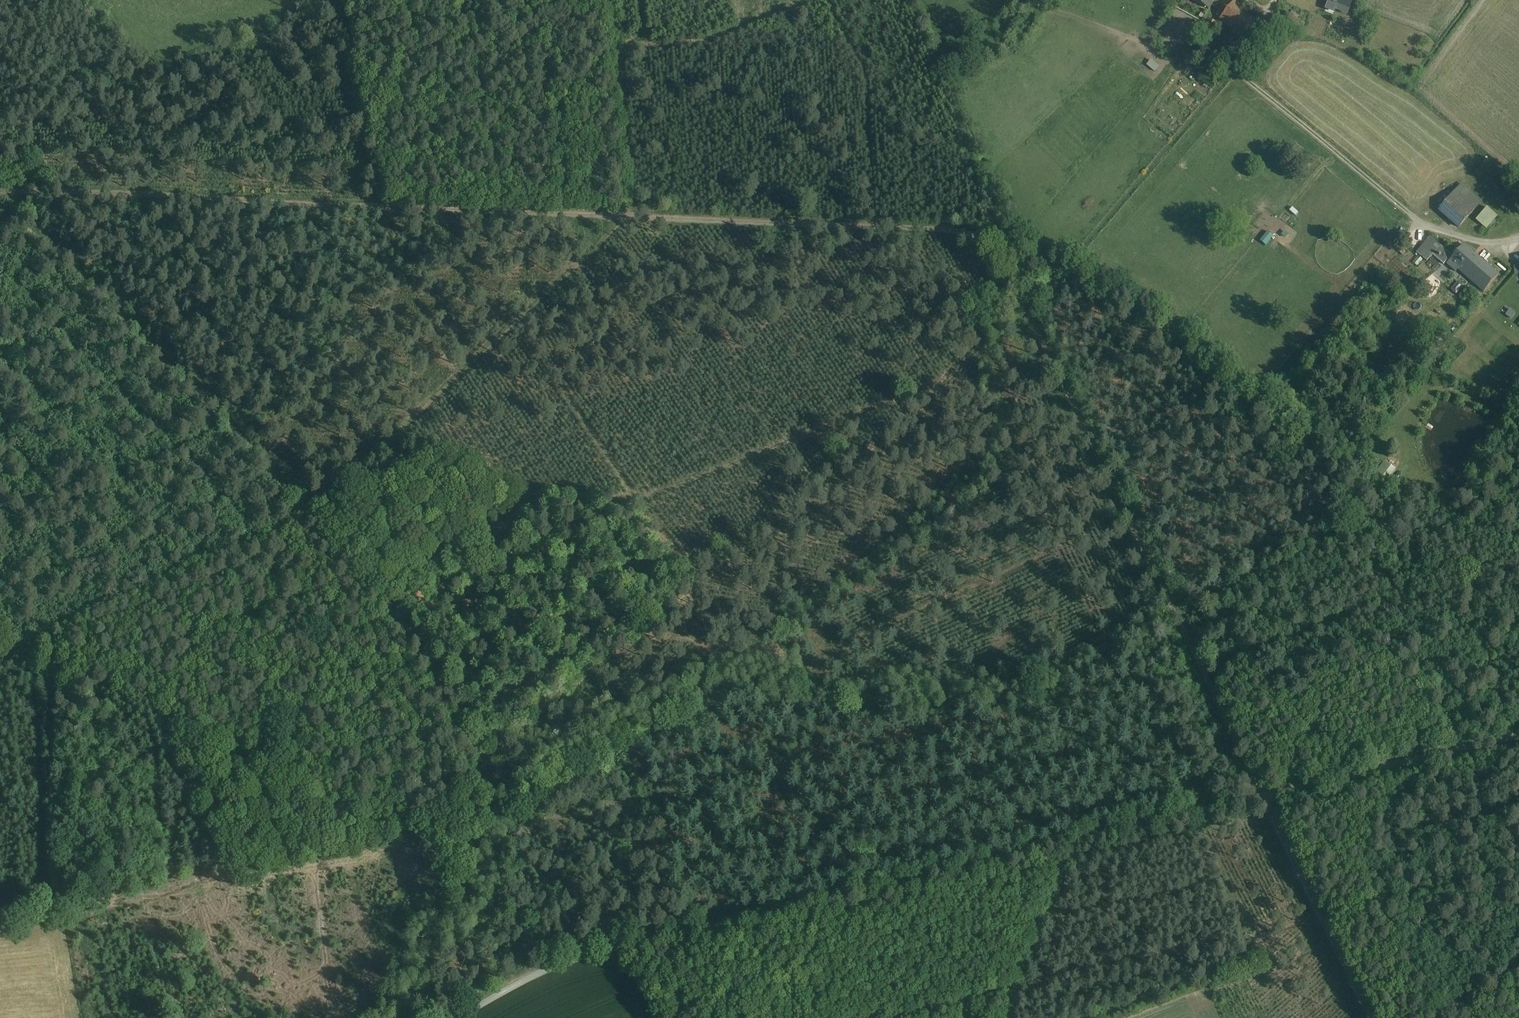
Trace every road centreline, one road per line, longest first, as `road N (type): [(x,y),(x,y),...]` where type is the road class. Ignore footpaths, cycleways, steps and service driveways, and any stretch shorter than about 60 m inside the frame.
road 1 (track): [(1370,1017),(996,245),(970,232),(930,229),(0,189)]
road 2 (unclassified): [(1518,735),(542,971),(464,1017)]
road 3 (track): [(318,516),(415,655),(481,772),(706,591),(927,396),(952,340),(1019,290)]
road 4 (track): [(318,516),(0,191)]
road 5 (track): [(618,217),(318,516)]
road 6 (track): [(1518,239),(1485,244),(1428,227),(1238,70),(1271,26),(1275,0)]
road 7 (track): [(0,658),(318,516)]

